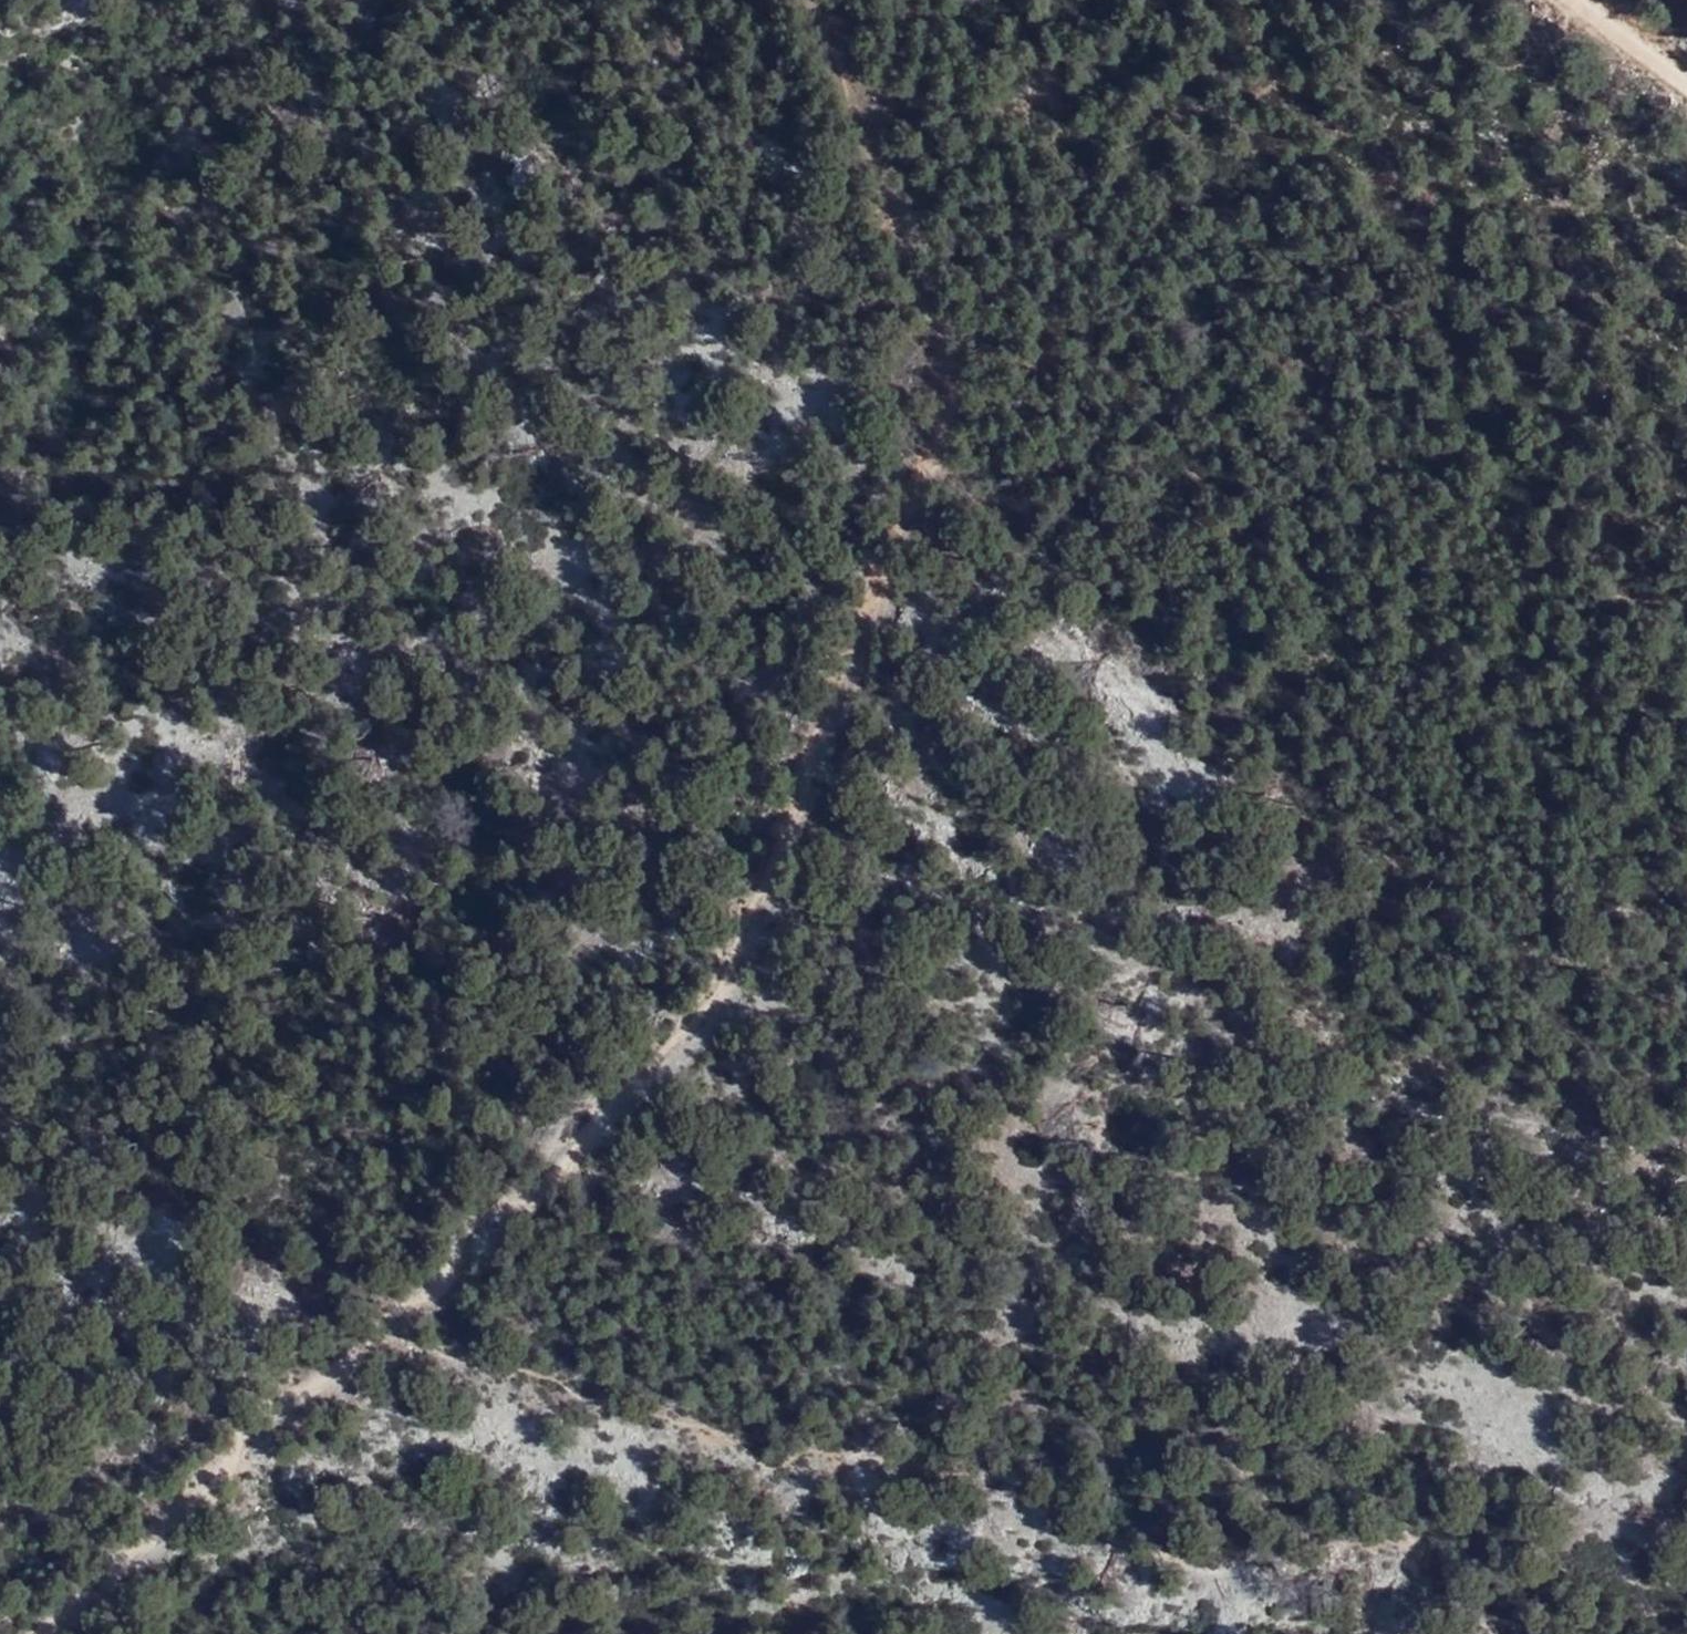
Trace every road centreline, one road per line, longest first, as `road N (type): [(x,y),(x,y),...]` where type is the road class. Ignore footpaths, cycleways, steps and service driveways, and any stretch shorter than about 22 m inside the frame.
road 1 (track): [(1686,92),(1568,0)]

